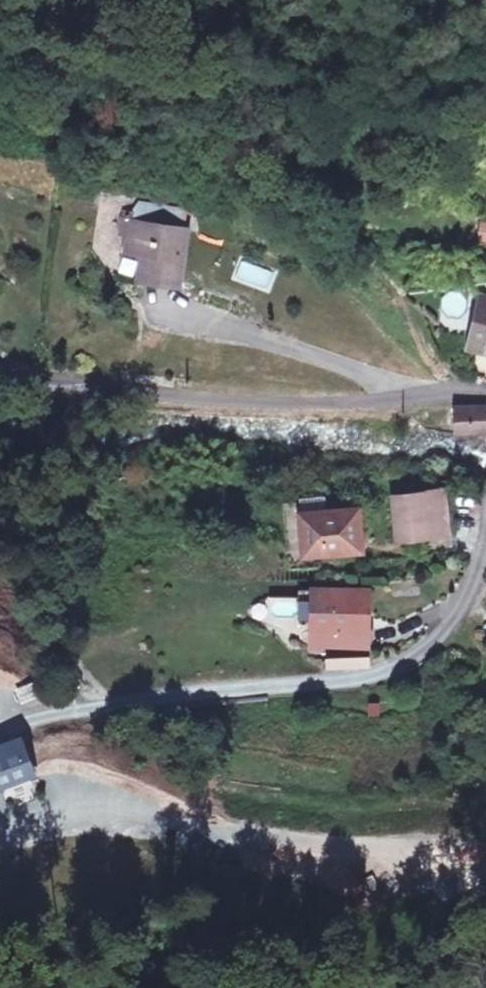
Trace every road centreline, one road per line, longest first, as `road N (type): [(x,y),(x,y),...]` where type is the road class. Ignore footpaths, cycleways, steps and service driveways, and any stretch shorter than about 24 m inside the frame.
road 1 (unclassified): [(485,398),(209,403),(0,375)]
road 2 (track): [(0,835),(91,811),(125,811),(217,843),(316,855),(475,857)]
road 3 (track): [(361,678),(0,734)]
road 4 (residential): [(485,538),(478,583),(463,611),(404,661),(361,678)]

